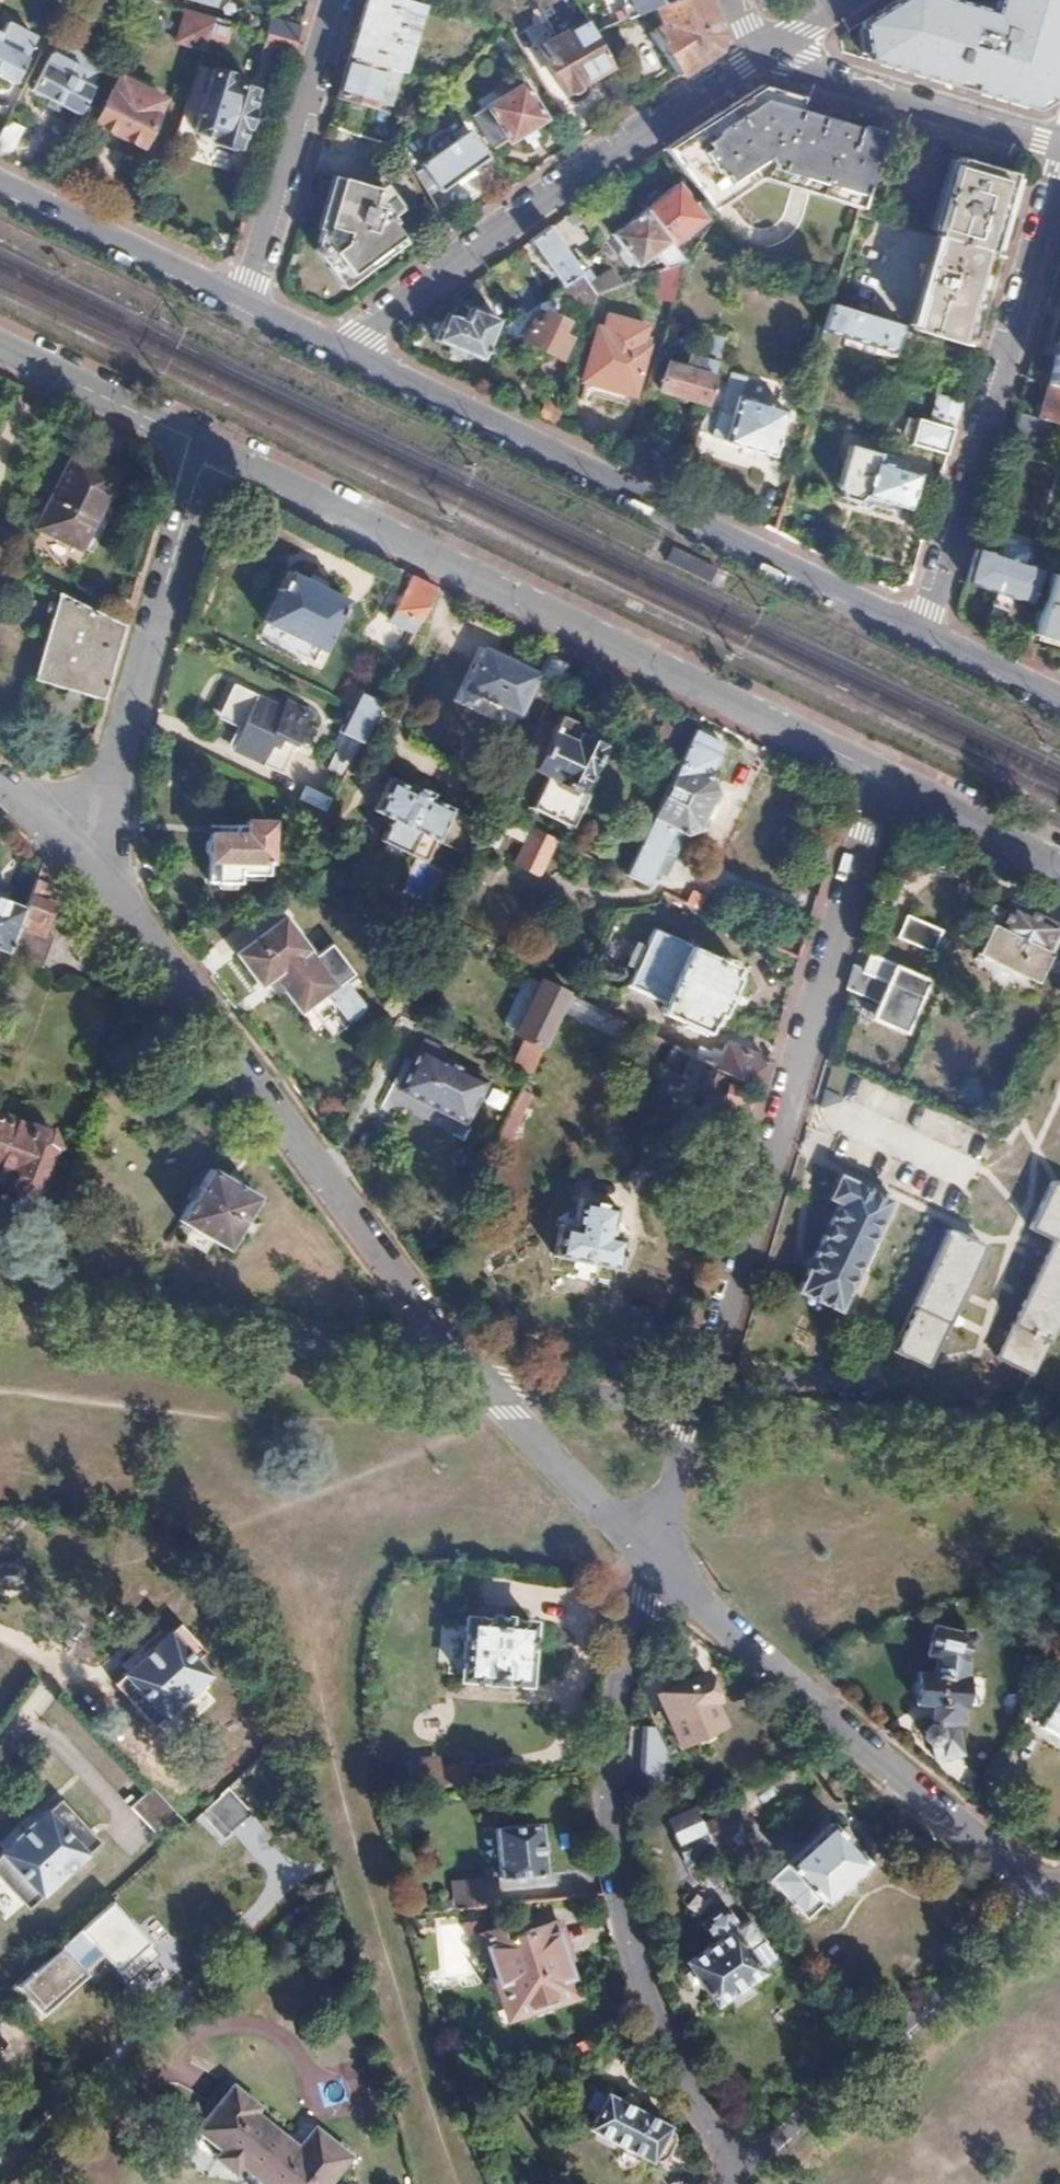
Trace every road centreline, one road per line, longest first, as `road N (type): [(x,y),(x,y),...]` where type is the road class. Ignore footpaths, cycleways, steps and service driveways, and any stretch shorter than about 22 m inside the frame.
road 1 (residential): [(203,445),(881,774)]
road 2 (residential): [(697,1413),(881,774)]
road 3 (residential): [(750,2177),(712,2133),(654,2013),(622,1921),(610,1824),(622,1681),(651,1550)]
road 4 (residential): [(345,350),(928,635)]
road 5 (residential): [(91,859),(465,1371)]
road 6 (residential): [(651,1550),(764,1663),(1052,1899)]
road 7 (residential): [(769,49),(345,350)]
road 8 (residential): [(928,635),(1059,178)]
road 9 (residential): [(0,1290),(465,1371)]
road 10 (residential): [(203,445),(91,859)]
road 11 (residential): [(1052,1899),(750,2177)]
road 12 (residential): [(697,1413),(1059,1432)]
road 13 (residential): [(335,0),(248,303)]
road 14 (residential): [(1059,148),(829,77),(769,49)]
road 15 (residential): [(0,183),(248,303)]
road 16 (residential): [(465,1371),(651,1550)]
road 17 (residential): [(465,1371),(697,1413)]
road 18 (residential): [(0,346),(203,445)]
road 19 (residential): [(881,774),(1059,866)]
road 20 (residential): [(928,635),(1059,701)]
road 21 (residential): [(651,1550),(697,1413)]

